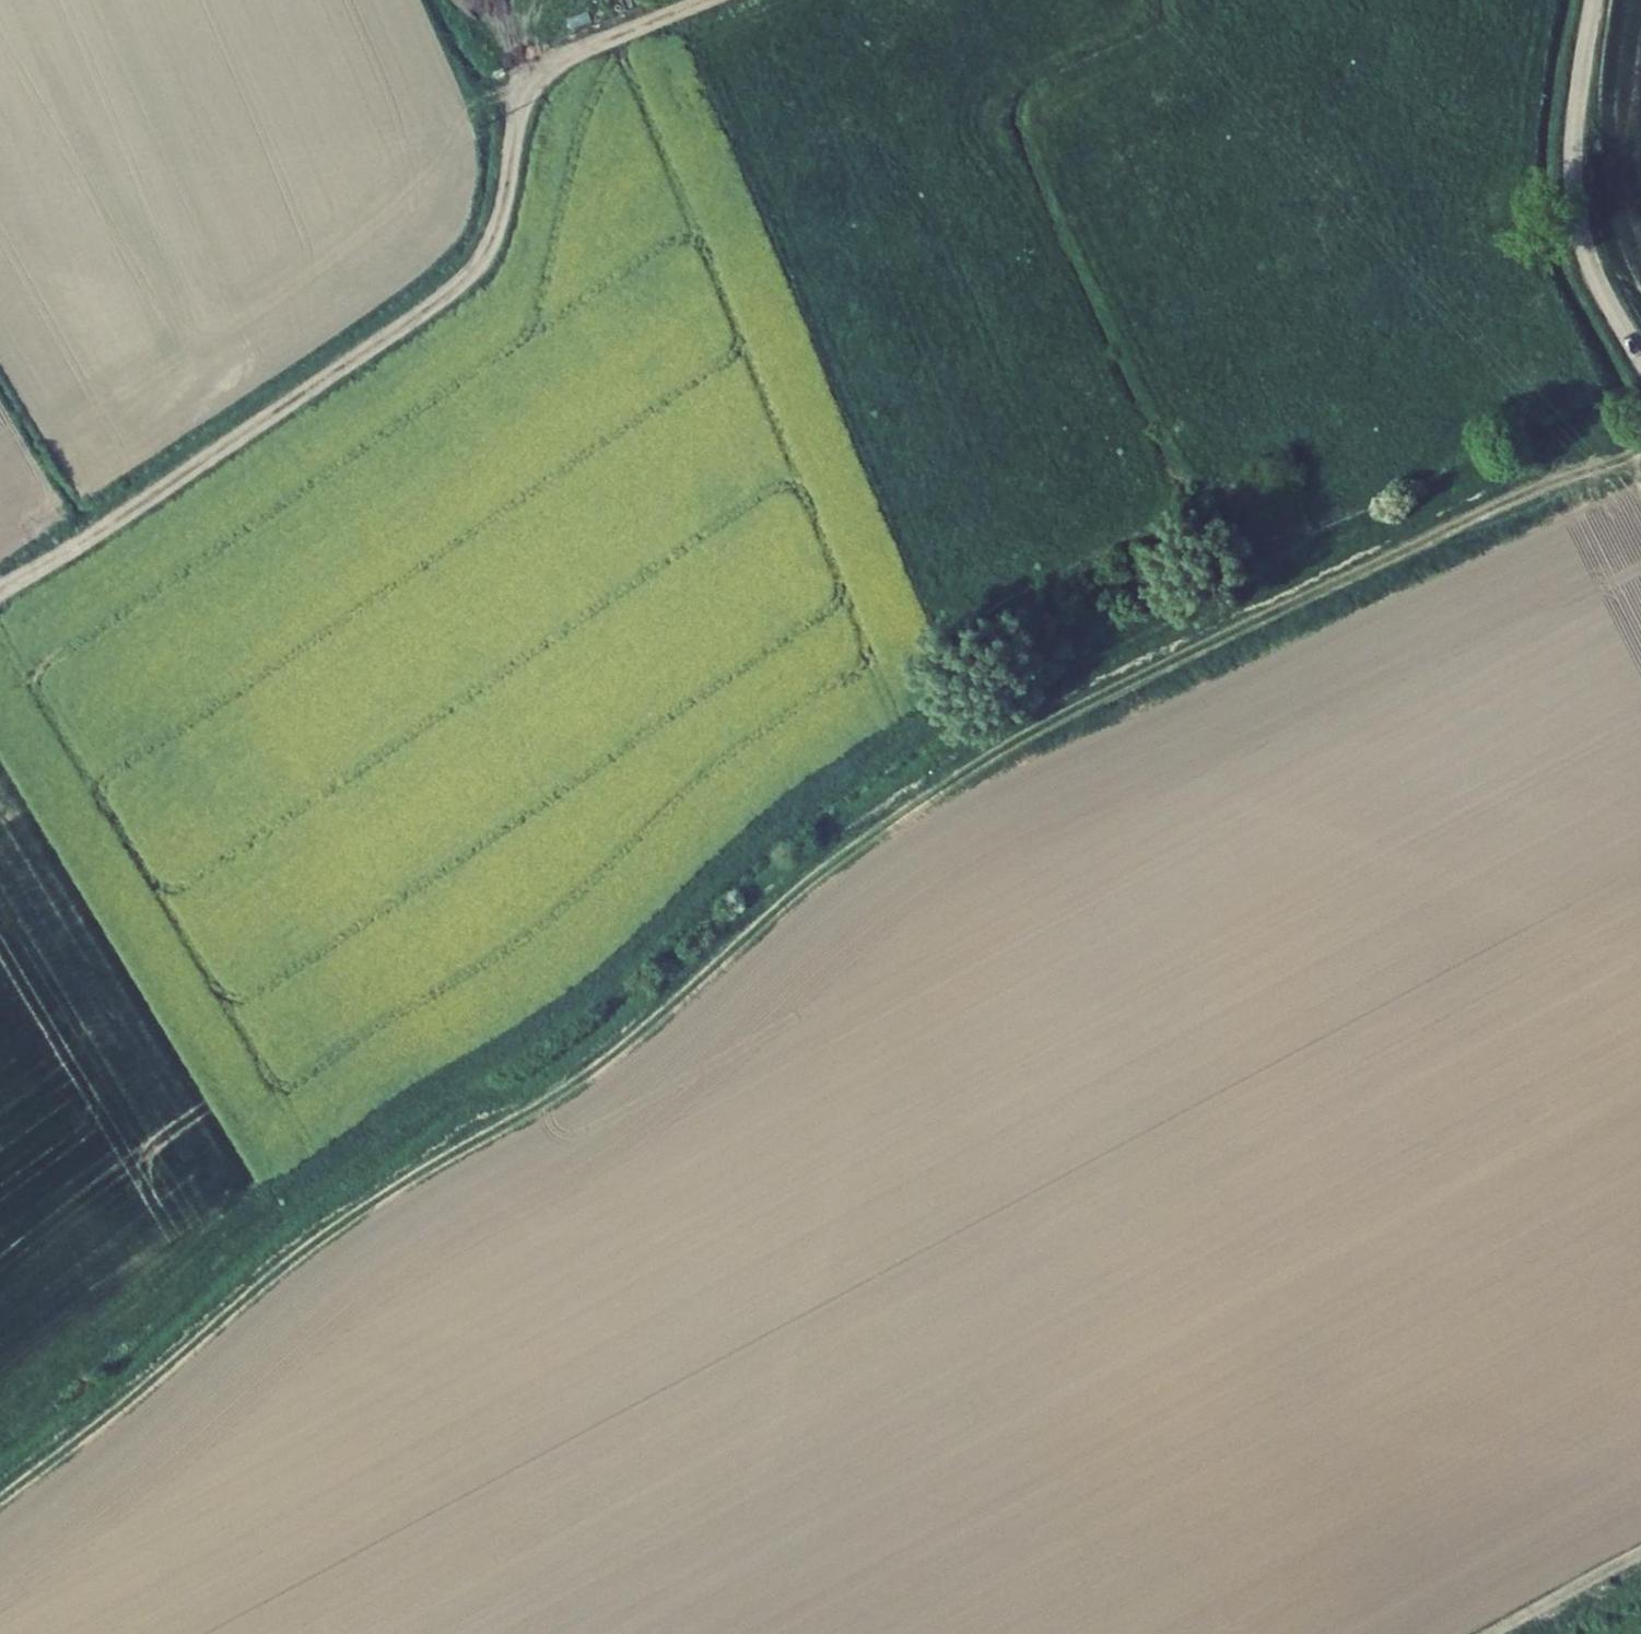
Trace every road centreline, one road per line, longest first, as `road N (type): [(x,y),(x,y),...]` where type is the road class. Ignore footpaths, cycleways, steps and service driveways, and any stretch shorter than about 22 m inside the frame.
road 1 (track): [(0,591),(446,293),(493,231),(519,108),(534,81),(577,51),(703,0)]
road 2 (unclassified): [(1640,360),(1594,276),(1576,215),(1575,117),(1593,0)]
road 3 (track): [(1500,1633),(1640,1560)]

